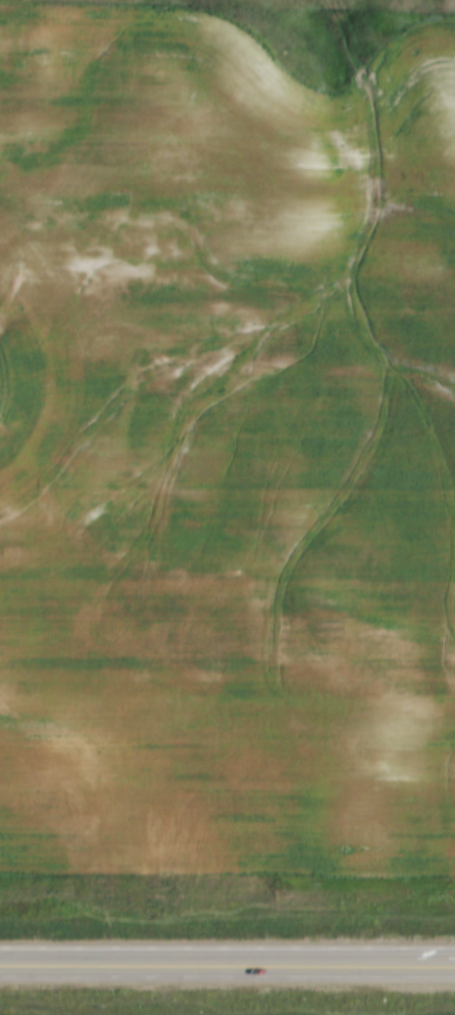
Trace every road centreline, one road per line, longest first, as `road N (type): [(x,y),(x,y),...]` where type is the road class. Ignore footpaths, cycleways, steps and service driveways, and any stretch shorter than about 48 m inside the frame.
road 1 (primary): [(416,969),(0,973)]

